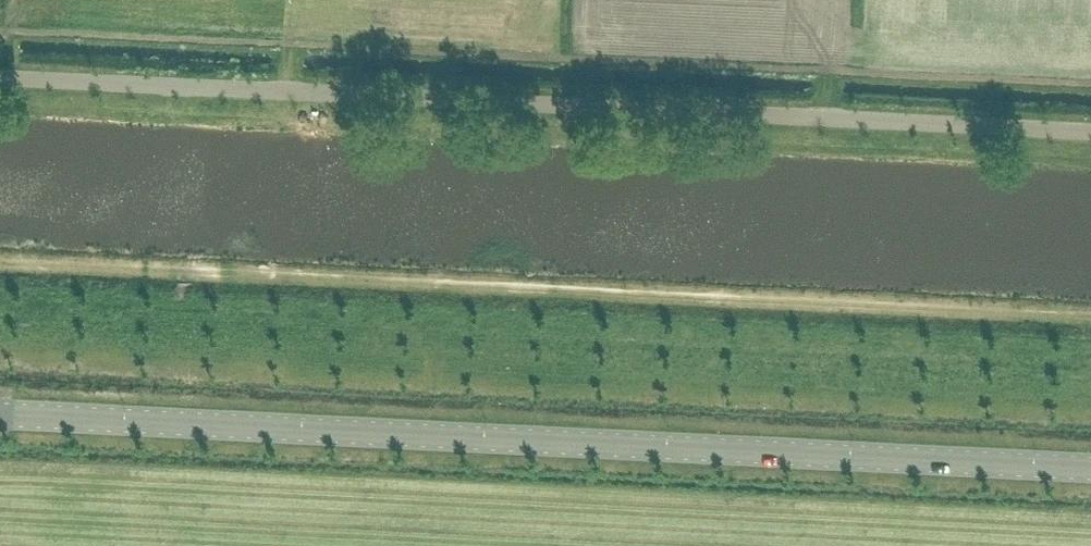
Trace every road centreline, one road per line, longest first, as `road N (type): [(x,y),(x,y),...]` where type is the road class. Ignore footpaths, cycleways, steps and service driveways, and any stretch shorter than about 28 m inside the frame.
road 1 (secondary): [(0,413),(1090,467)]
road 2 (unclassified): [(1090,129),(0,75)]
road 3 (track): [(0,265),(1090,319)]

